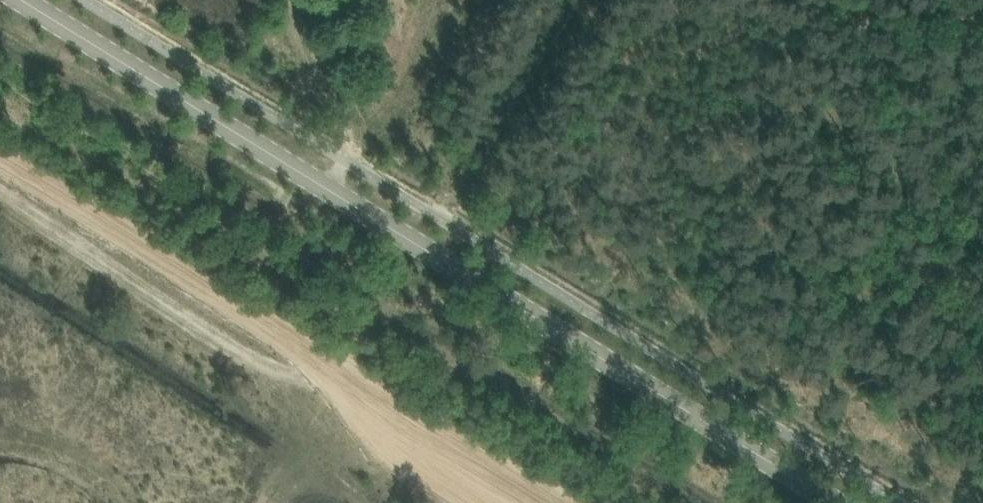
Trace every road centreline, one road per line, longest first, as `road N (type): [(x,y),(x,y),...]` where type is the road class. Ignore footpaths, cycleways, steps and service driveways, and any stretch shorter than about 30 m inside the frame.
road 1 (tertiary): [(841,502),(22,0)]
road 2 (track): [(527,502),(0,170)]
road 3 (track): [(577,0),(421,248)]
road 4 (track): [(346,383),(264,502)]

